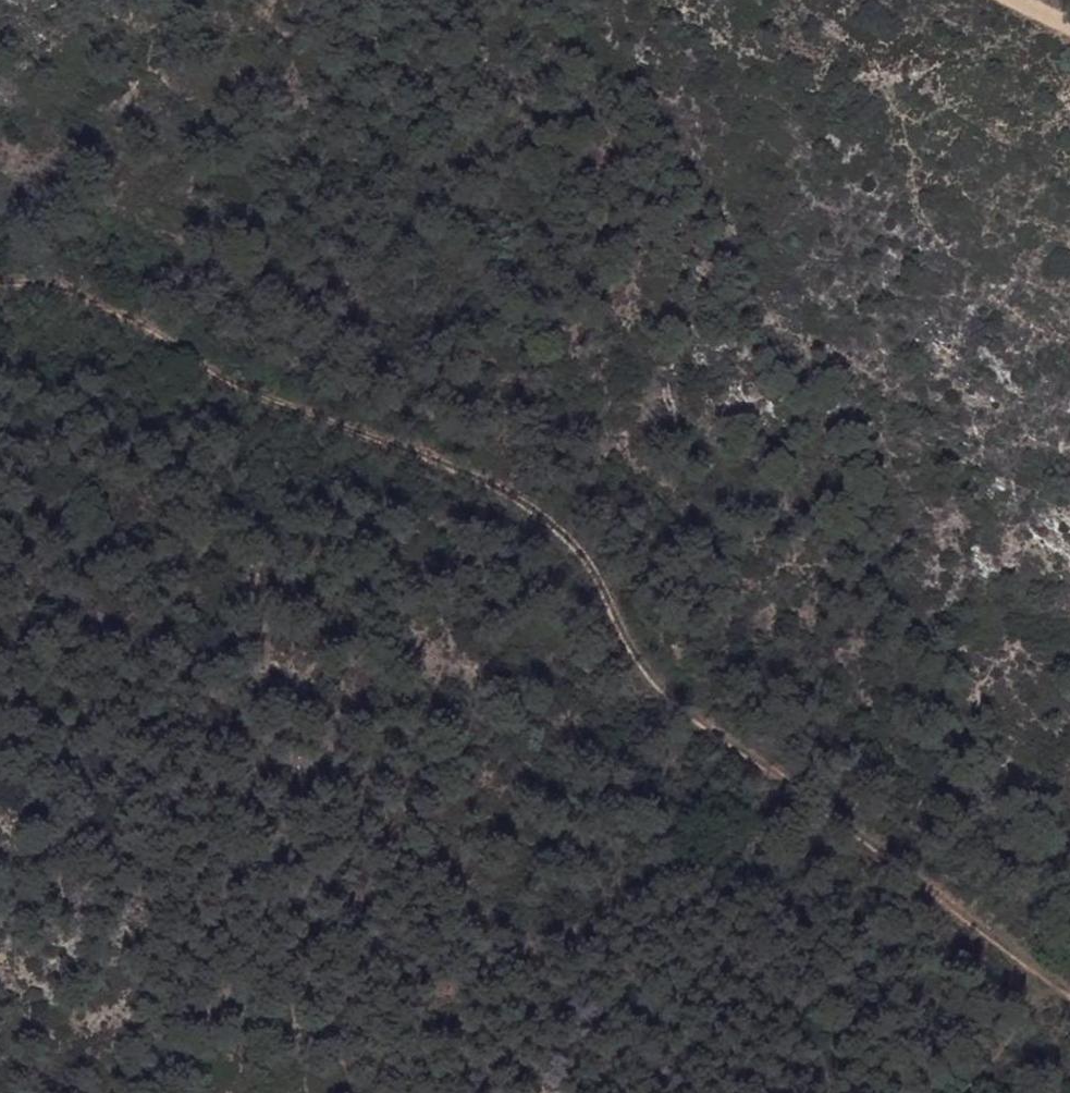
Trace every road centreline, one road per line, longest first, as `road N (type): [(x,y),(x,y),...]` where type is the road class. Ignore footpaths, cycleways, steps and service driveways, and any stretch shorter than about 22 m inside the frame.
road 1 (track): [(1069,988),(680,702),(645,671),(582,549),(485,477),(237,386),(67,287),(0,282)]
road 2 (track): [(803,0),(848,36),(887,85),(902,122),(915,207),(936,243),(1069,352)]

